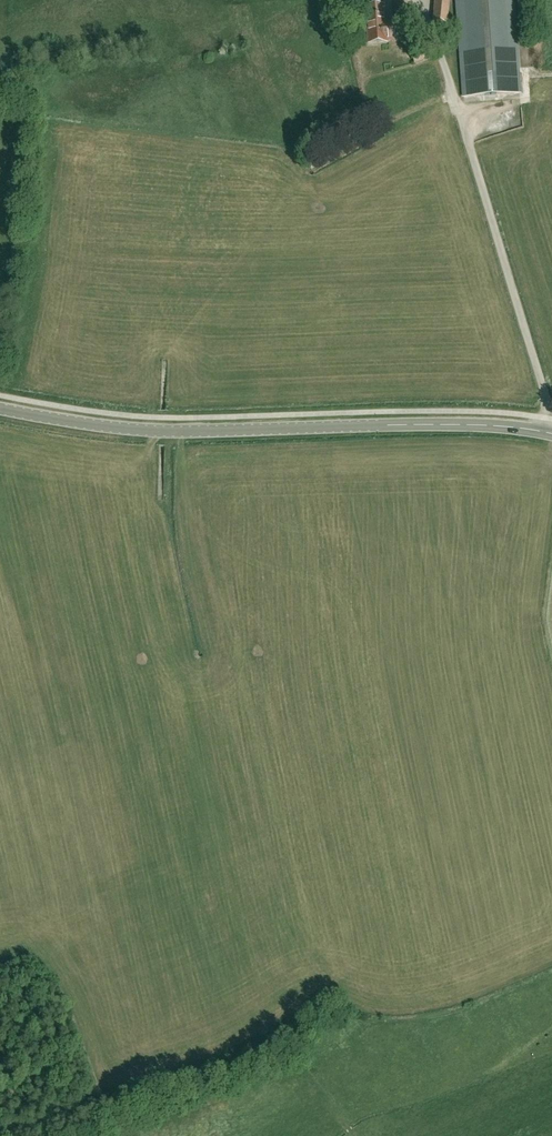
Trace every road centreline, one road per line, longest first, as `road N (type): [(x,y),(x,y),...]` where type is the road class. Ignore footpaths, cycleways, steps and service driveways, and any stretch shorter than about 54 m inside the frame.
road 1 (secondary): [(551,433),(440,425),(163,433),(0,410)]

